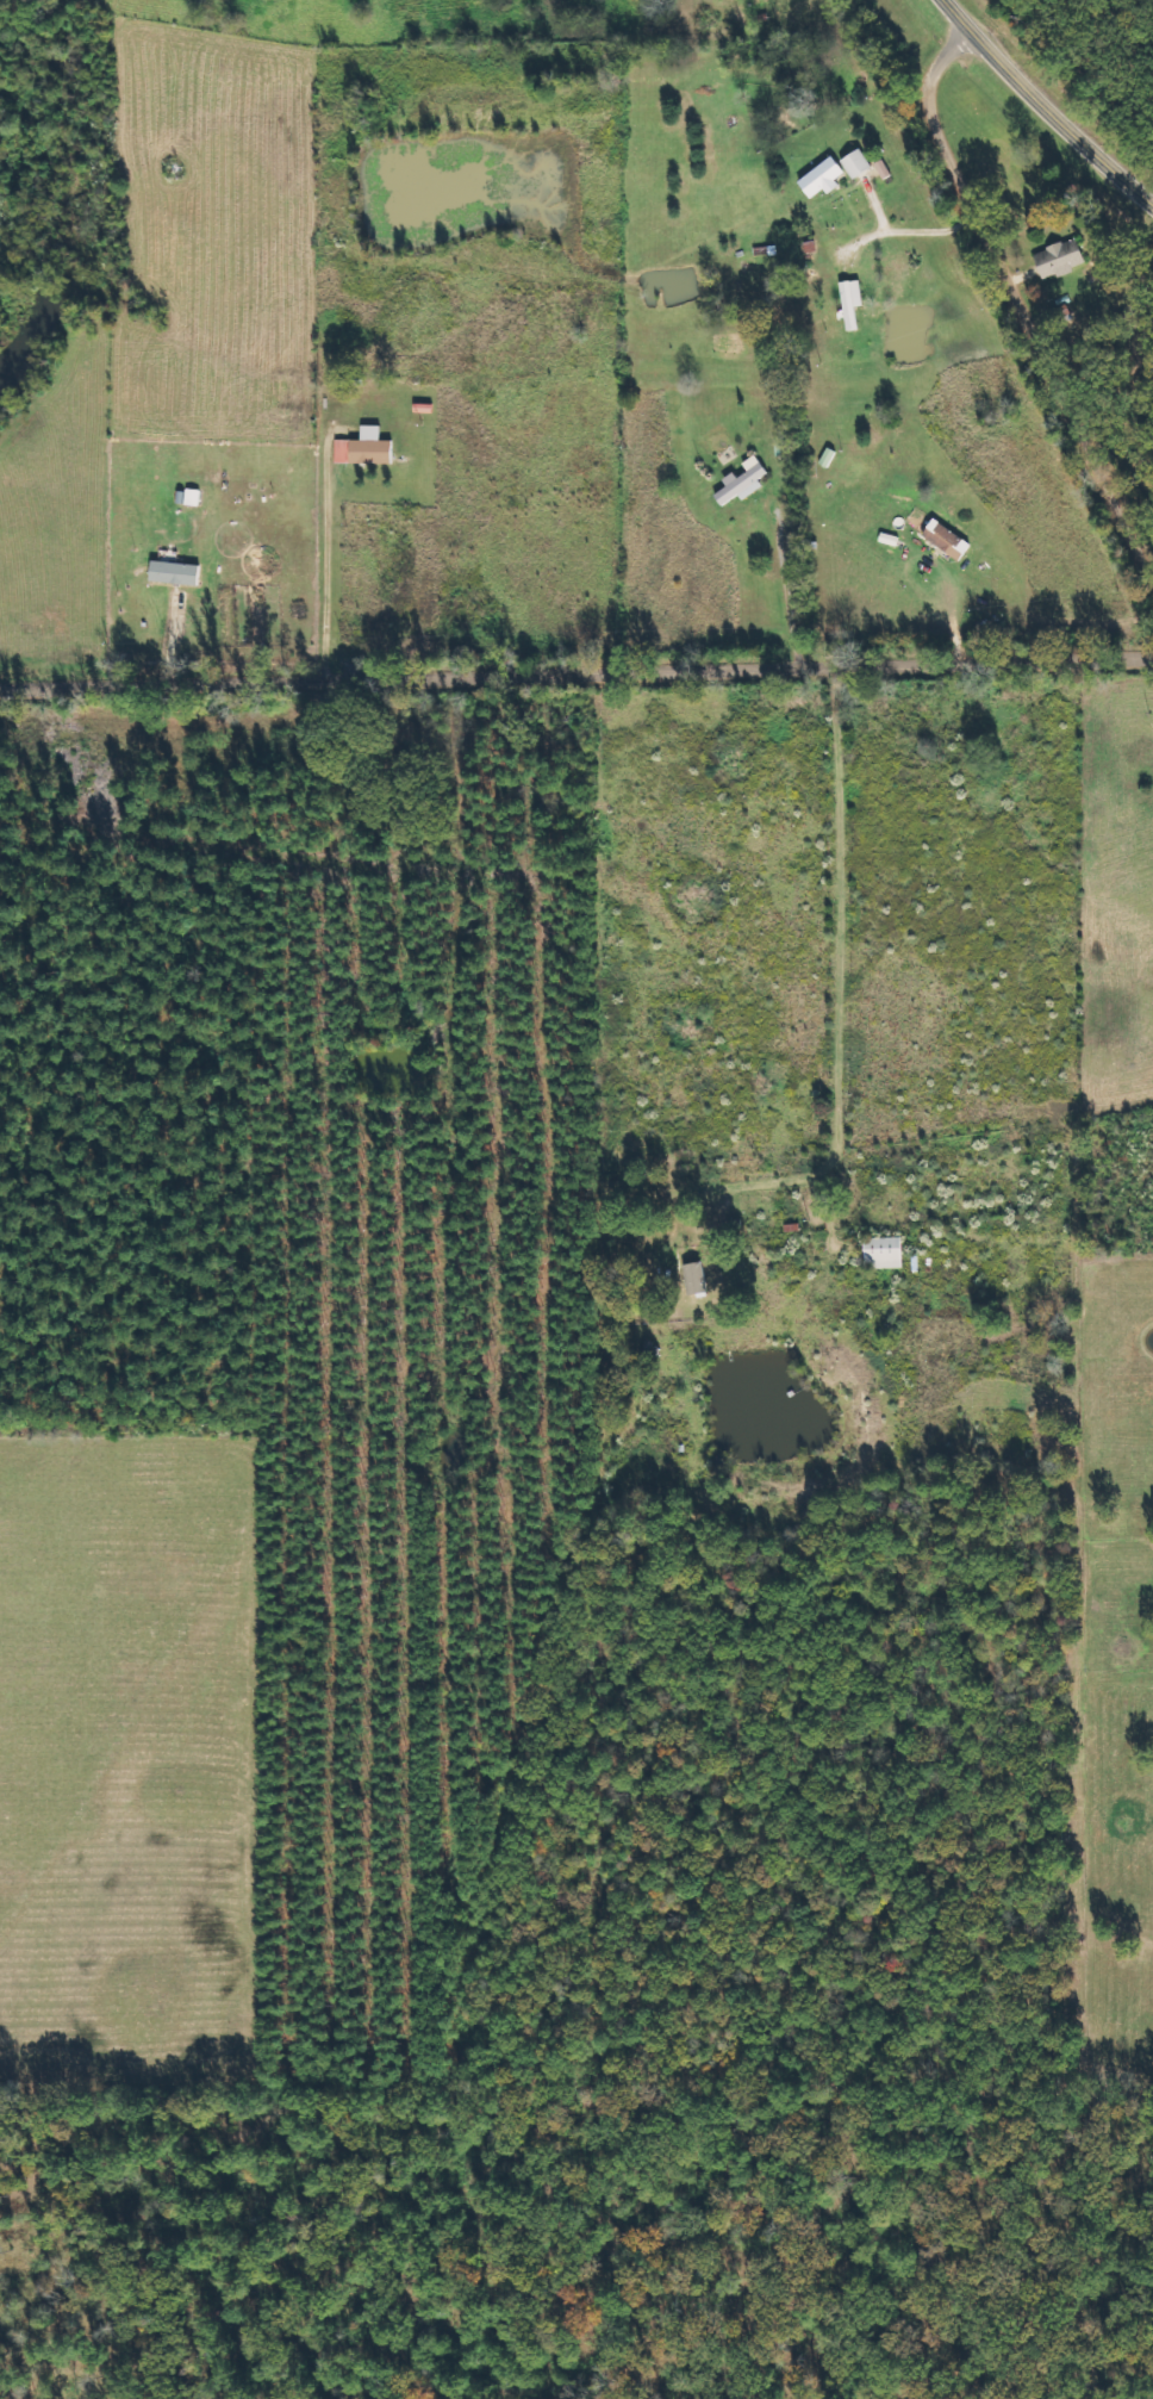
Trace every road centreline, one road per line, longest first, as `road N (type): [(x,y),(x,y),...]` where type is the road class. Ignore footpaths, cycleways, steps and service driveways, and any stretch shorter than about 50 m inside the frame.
road 1 (residential): [(1152,665),(301,692),(0,691)]
road 2 (residential): [(1152,579),(1111,481),(929,136),(929,93),(964,24)]
road 3 (secondary): [(944,0),(1051,114),(1152,206)]

